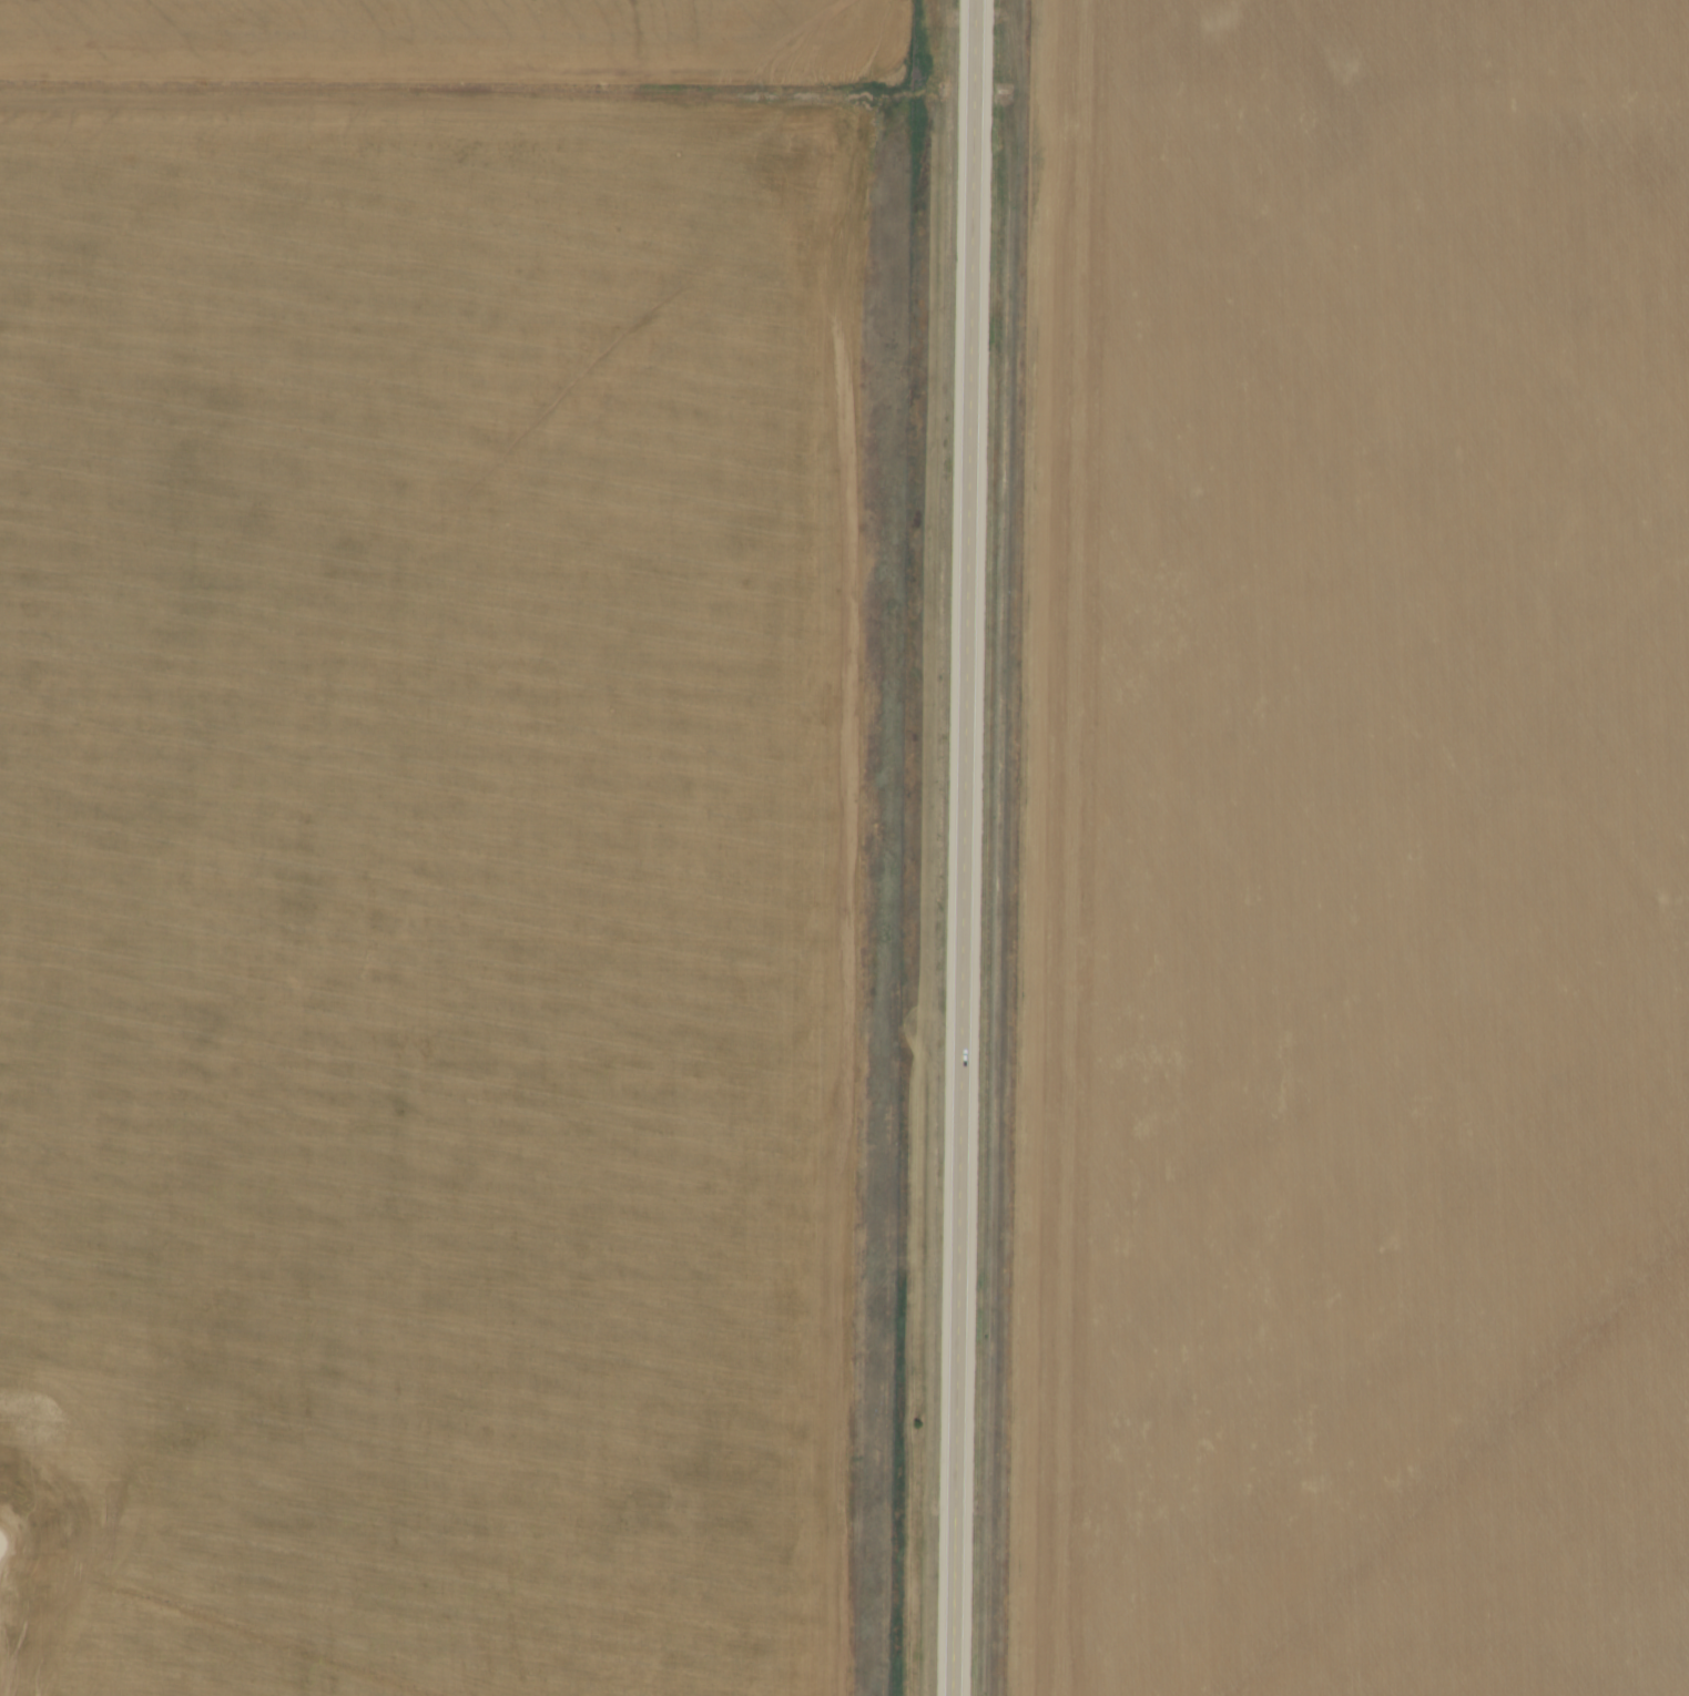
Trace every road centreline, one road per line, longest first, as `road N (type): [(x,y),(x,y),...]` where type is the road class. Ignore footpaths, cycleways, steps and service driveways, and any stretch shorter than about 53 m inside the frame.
road 1 (primary): [(946,1695),(971,0)]

